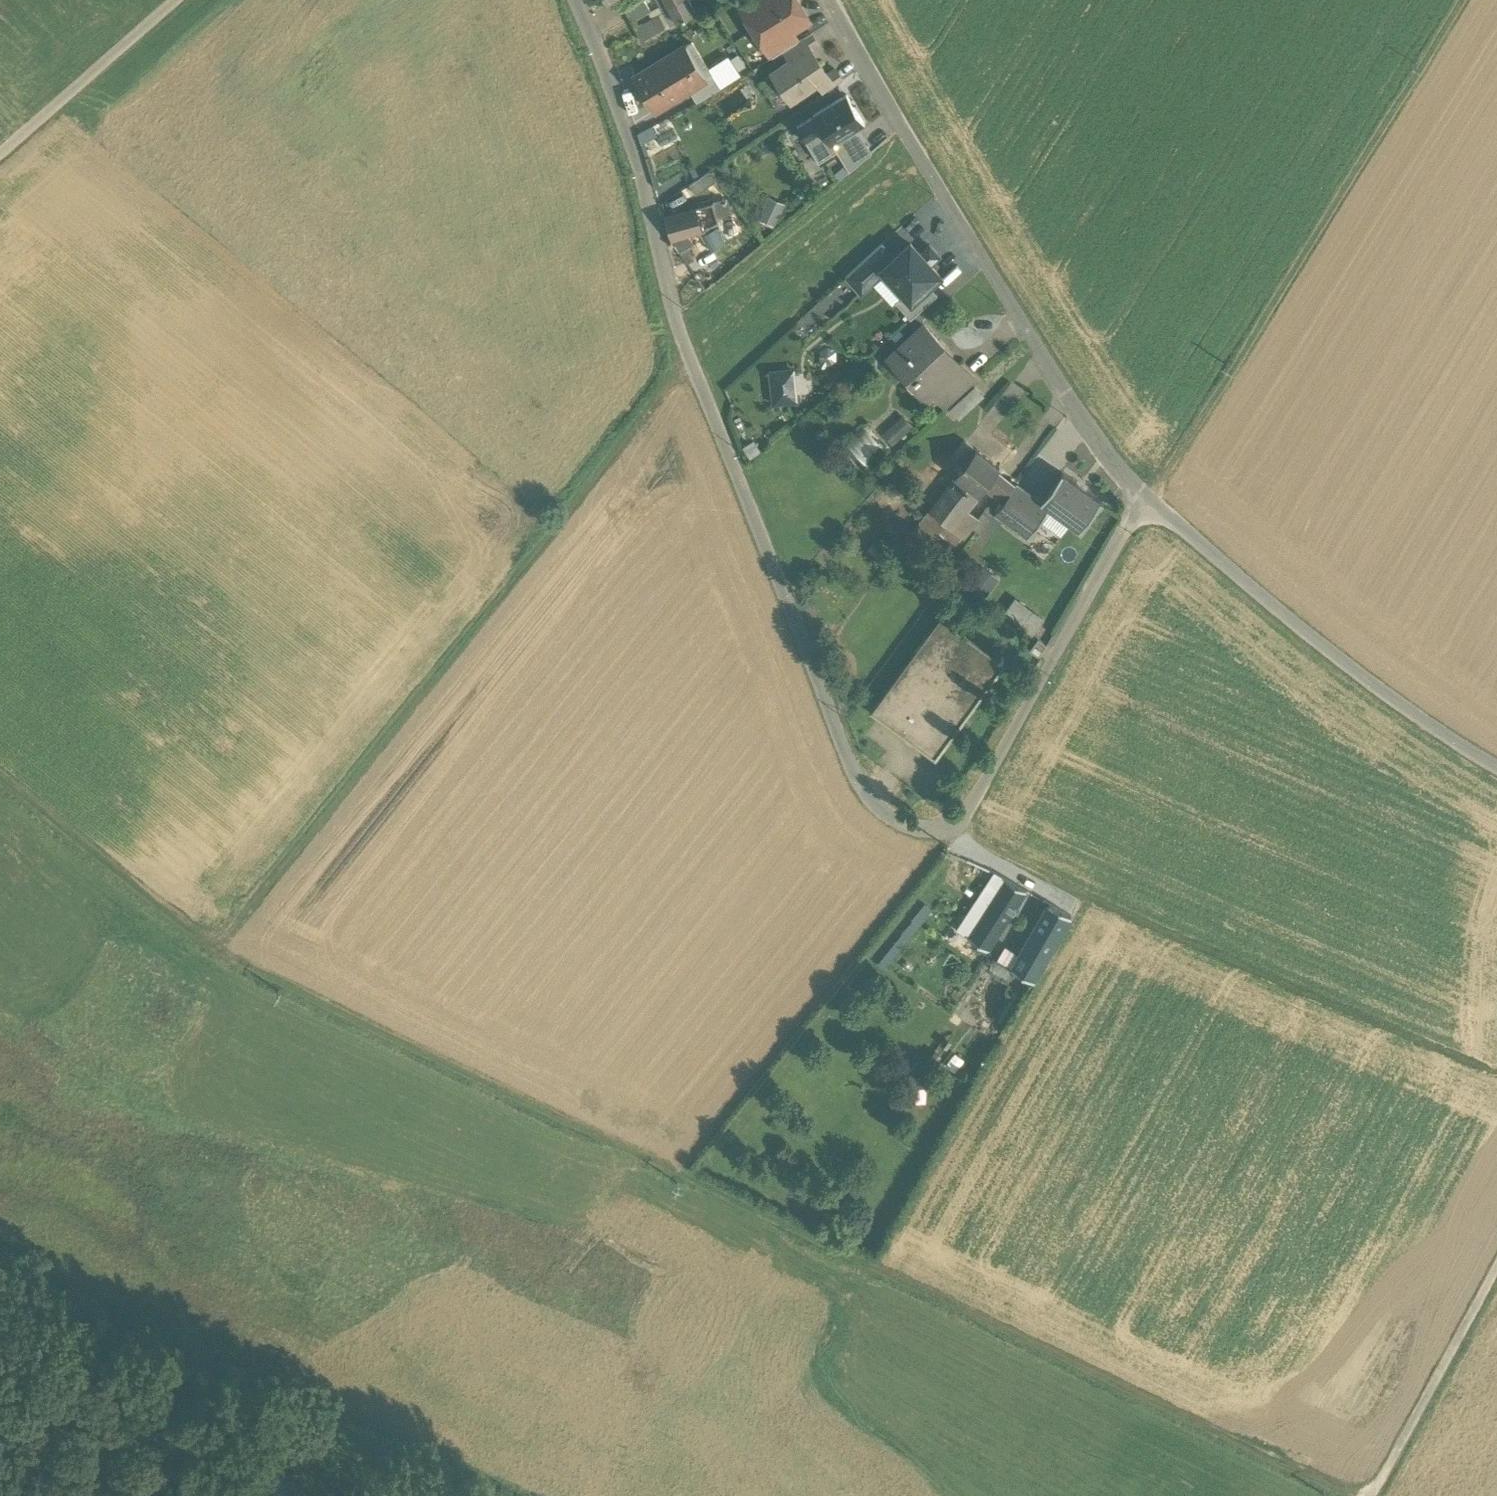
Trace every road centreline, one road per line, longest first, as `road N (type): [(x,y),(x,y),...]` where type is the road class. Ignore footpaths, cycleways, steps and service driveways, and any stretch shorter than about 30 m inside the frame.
road 1 (residential): [(588,0),(652,186),(691,341),(859,769),(886,819),(950,844),(971,840),(1155,510)]
road 2 (track): [(223,962),(581,1144),(1340,1495)]
road 3 (track): [(709,386),(681,396),(223,962),(0,785)]
road 4 (track): [(1482,0),(1161,515)]
road 5 (residential): [(1155,510),(1119,473),(834,0)]
road 6 (track): [(1496,1081),(1094,908)]
road 7 (residential): [(1496,770),(1354,675),(1155,510)]
road 8 (track): [(1496,1266),(1375,1495)]
road 9 (track): [(179,0),(0,154)]

